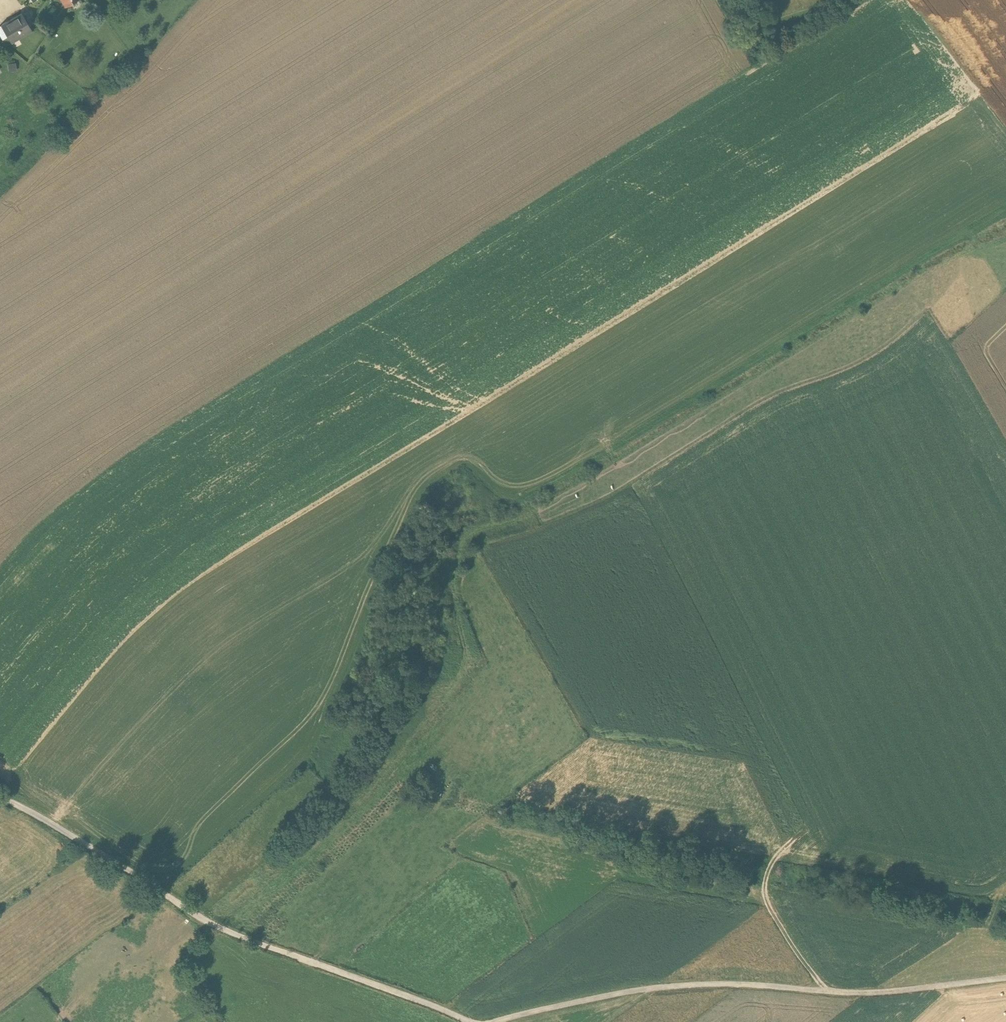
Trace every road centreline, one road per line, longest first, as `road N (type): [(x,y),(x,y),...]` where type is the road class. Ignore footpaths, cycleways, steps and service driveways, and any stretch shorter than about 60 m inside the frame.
road 1 (track): [(480,1021),(431,997),(220,922),(0,795)]
road 2 (track): [(495,1021),(665,982),(863,992),(1005,976)]
road 3 (track): [(827,989),(766,894),(781,853),(808,832)]

